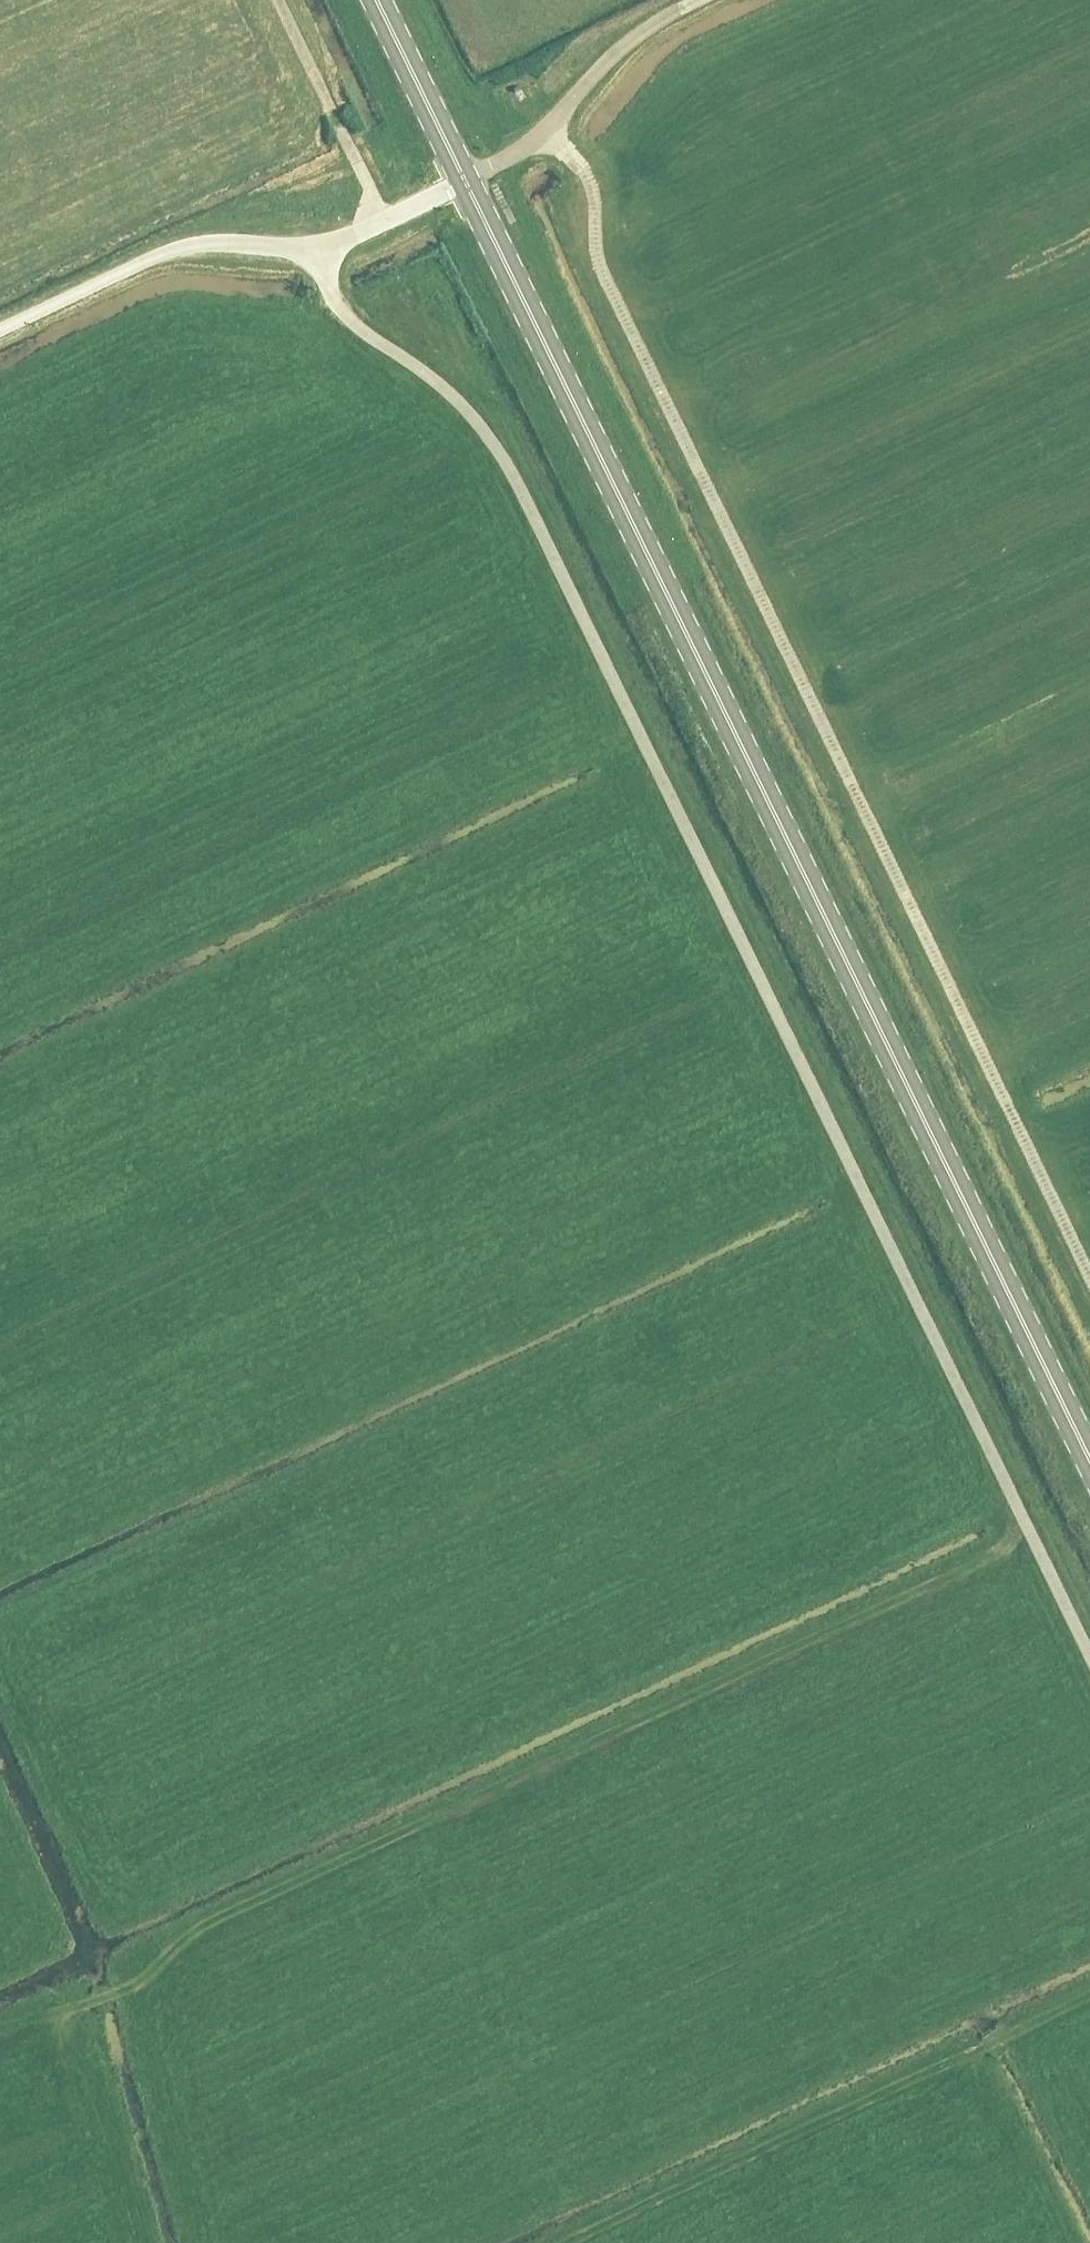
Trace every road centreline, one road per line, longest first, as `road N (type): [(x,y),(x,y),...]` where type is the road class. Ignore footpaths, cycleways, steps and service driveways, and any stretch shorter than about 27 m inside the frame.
road 1 (unclassified): [(1089,1661),(507,466),(450,394),(345,313),(315,250)]
road 2 (secondary): [(466,182),(1089,1460)]
road 3 (unclassified): [(0,330),(164,256),(233,246),(315,250)]
road 4 (unclassified): [(466,182),(540,137),(632,39),(701,0)]
road 5 (secondary): [(466,182),(377,0)]
road 6 (unclassified): [(315,250),(362,235),(466,182)]

